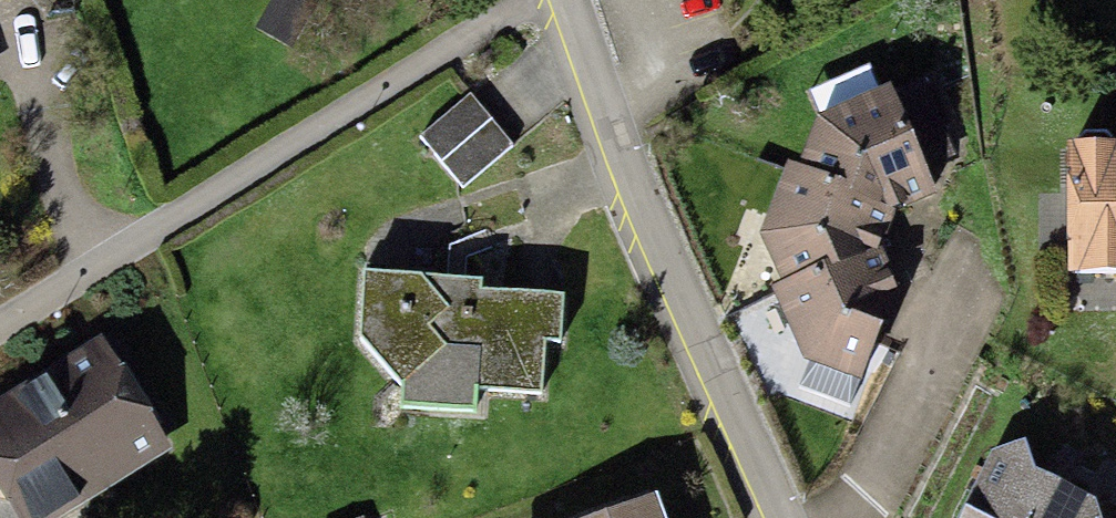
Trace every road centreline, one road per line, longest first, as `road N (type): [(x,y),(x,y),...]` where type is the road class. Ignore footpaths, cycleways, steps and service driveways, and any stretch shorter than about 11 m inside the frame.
road 1 (residential): [(0,331),(524,0)]
road 2 (residential): [(567,0),(635,184),(785,517)]

